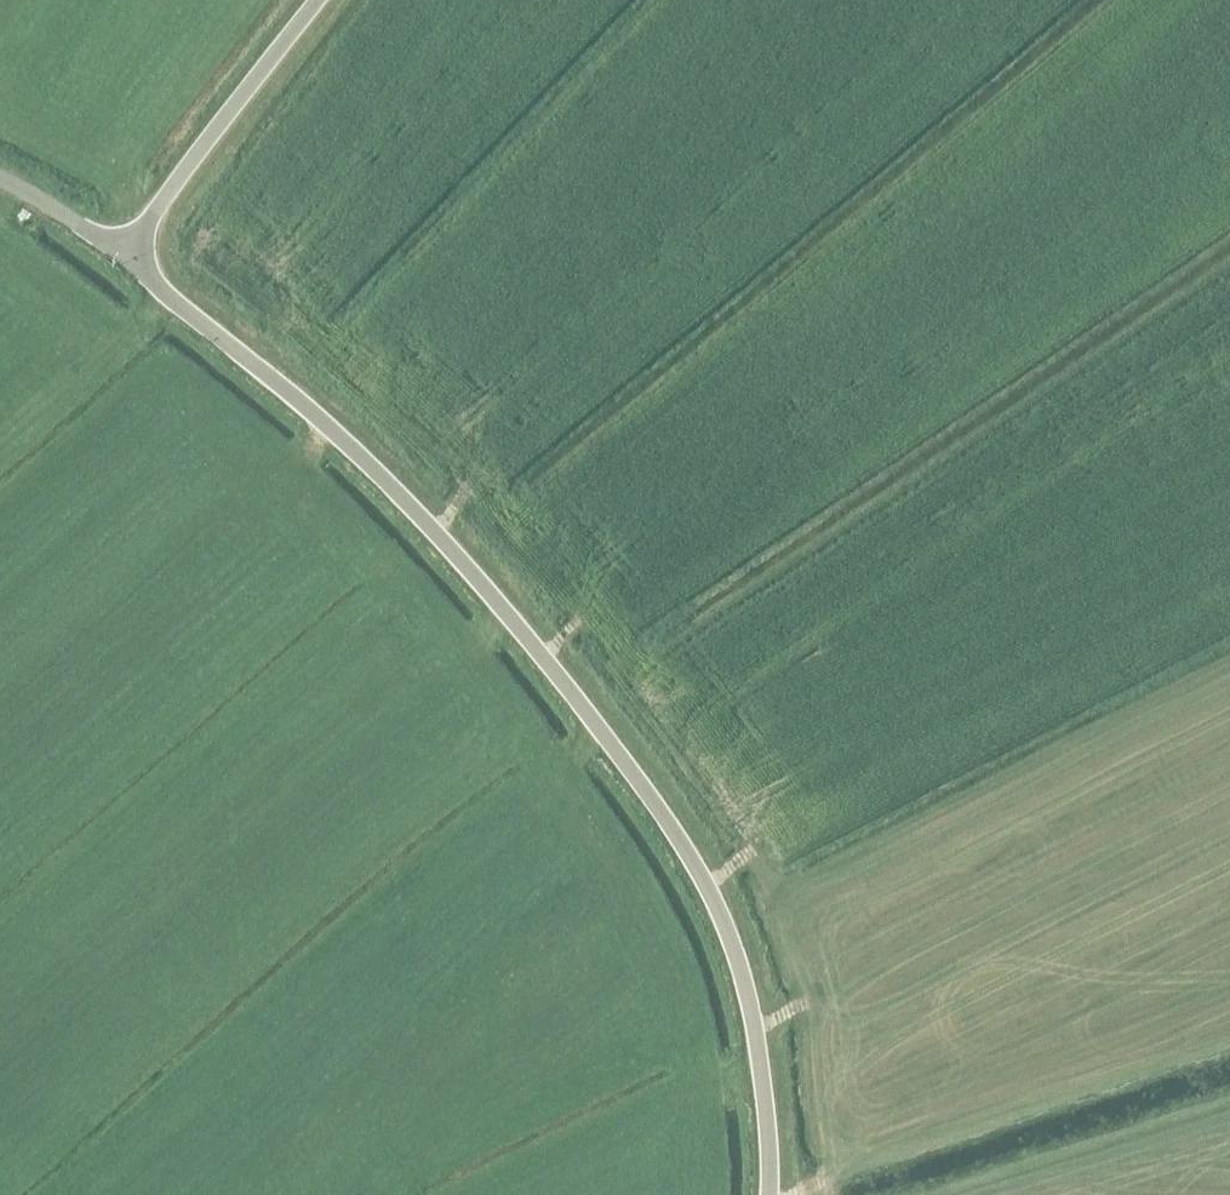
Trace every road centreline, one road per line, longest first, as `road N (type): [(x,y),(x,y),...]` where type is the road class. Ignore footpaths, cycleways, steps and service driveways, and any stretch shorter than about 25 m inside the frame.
road 1 (tertiary): [(768,1194),(759,1058),(739,970),(698,870),(635,777),(412,510),(121,255)]
road 2 (tertiary): [(121,255),(317,0)]
road 3 (unclassified): [(121,255),(0,180)]

